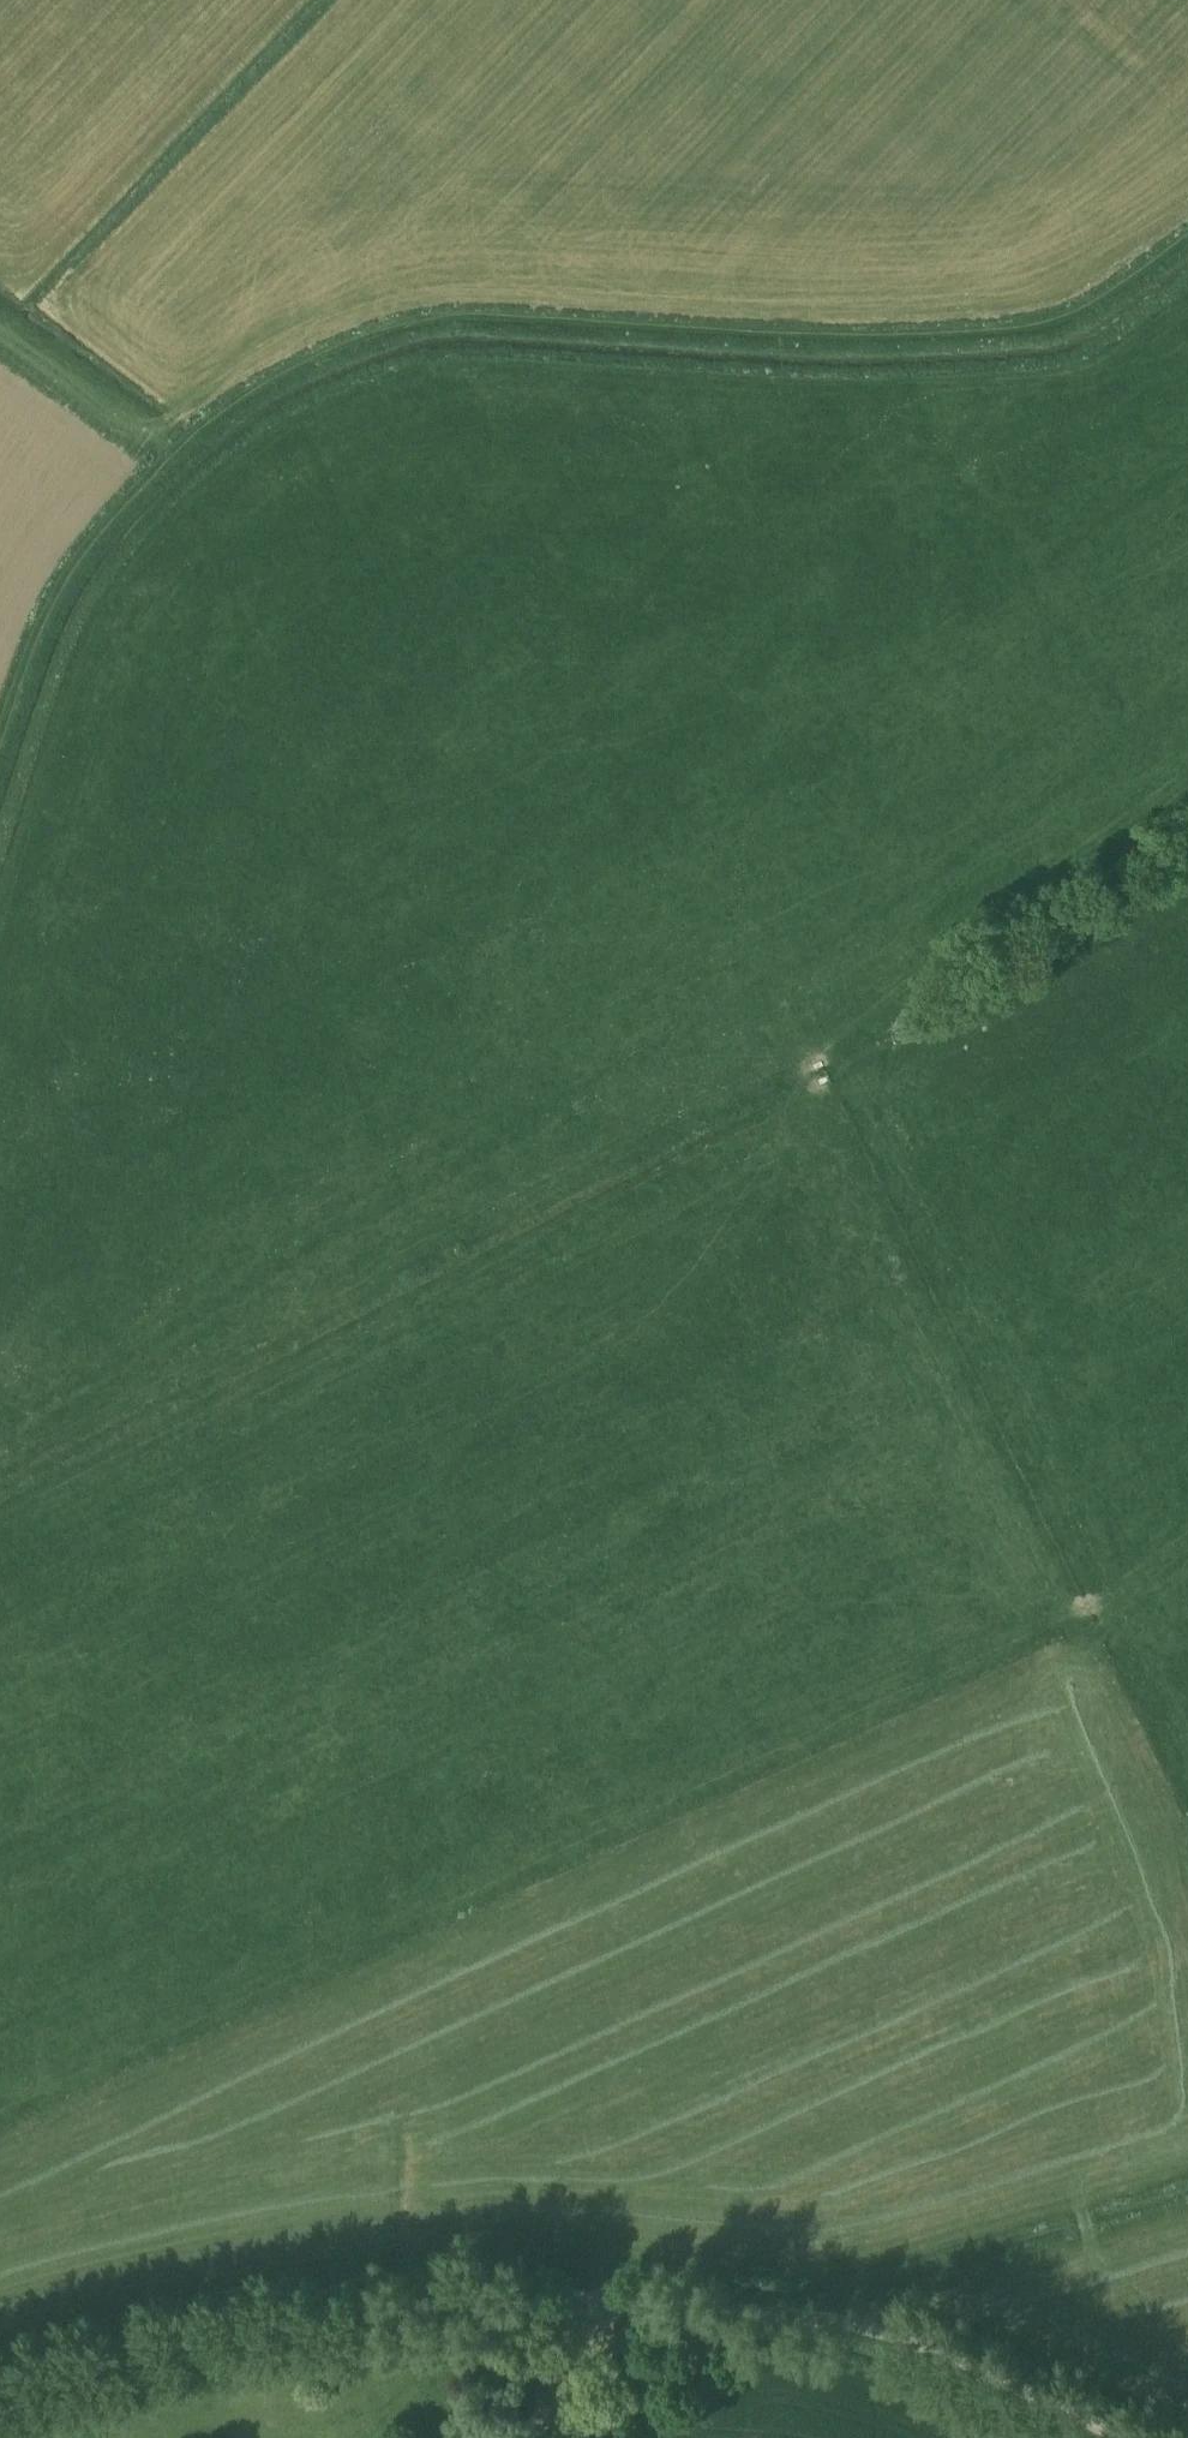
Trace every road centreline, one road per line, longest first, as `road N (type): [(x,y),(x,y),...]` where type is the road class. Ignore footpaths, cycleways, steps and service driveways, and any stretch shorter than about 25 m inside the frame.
road 1 (unclassified): [(0,2391),(299,2315),(430,2296),(701,2303),(891,2329),(1129,2437)]
road 2 (track): [(209,416),(113,515),(40,634),(0,738)]

